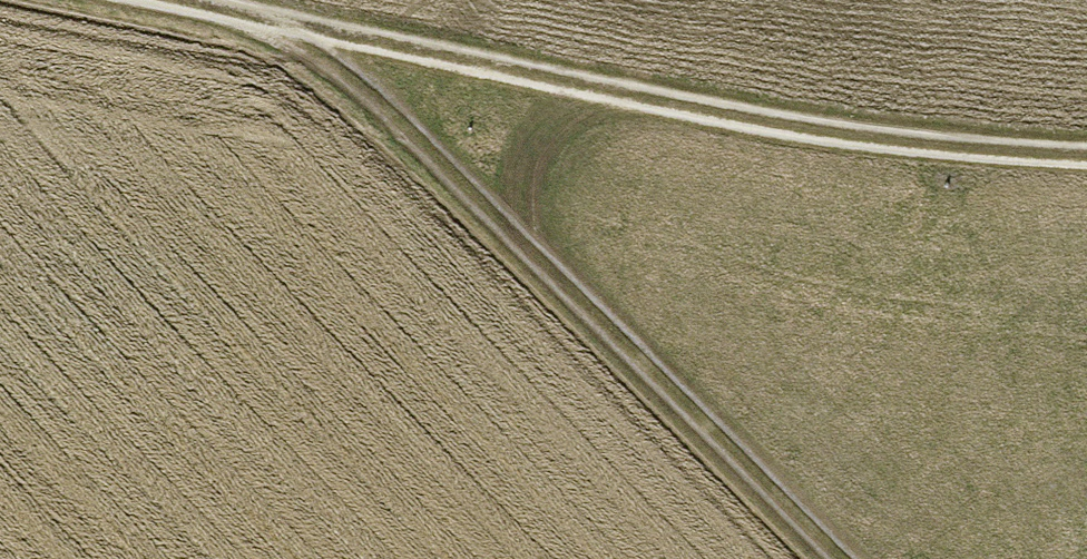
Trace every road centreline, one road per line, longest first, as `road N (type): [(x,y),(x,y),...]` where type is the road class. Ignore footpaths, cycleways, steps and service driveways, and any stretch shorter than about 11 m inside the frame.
road 1 (track): [(181,0),(816,129),(1086,154)]
road 2 (track): [(293,22),(855,558)]

